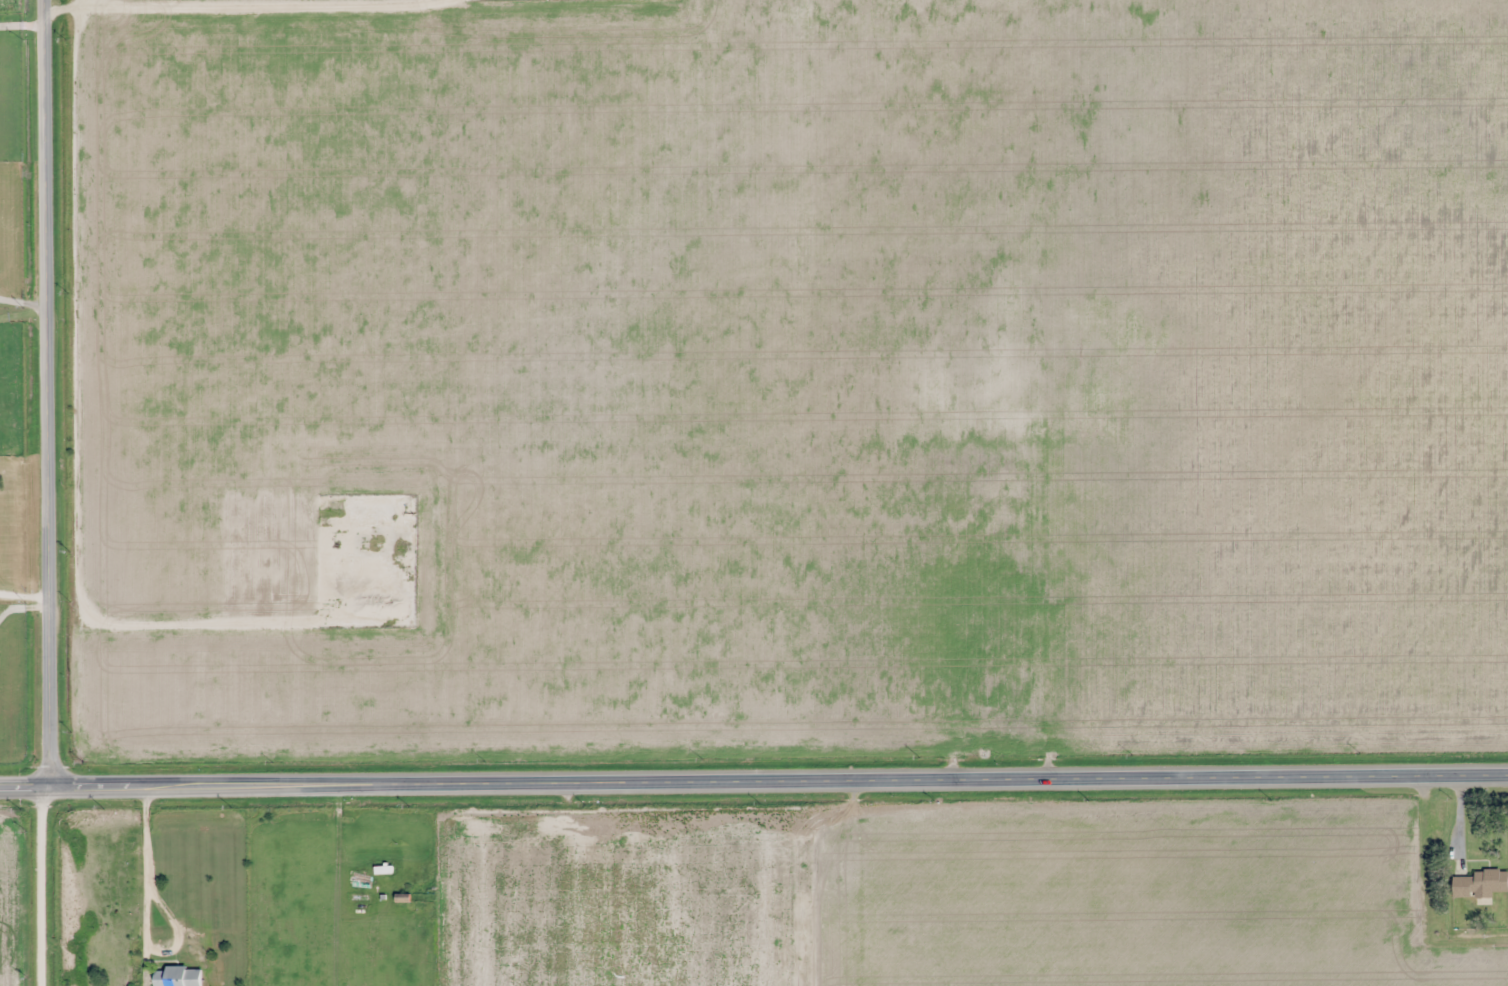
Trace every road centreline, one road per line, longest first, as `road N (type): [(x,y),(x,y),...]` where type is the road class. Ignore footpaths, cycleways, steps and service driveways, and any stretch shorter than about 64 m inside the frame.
road 1 (tertiary): [(0,787),(1507,779)]
road 2 (tertiary): [(50,787),(45,0)]
road 3 (track): [(47,985),(50,787)]

